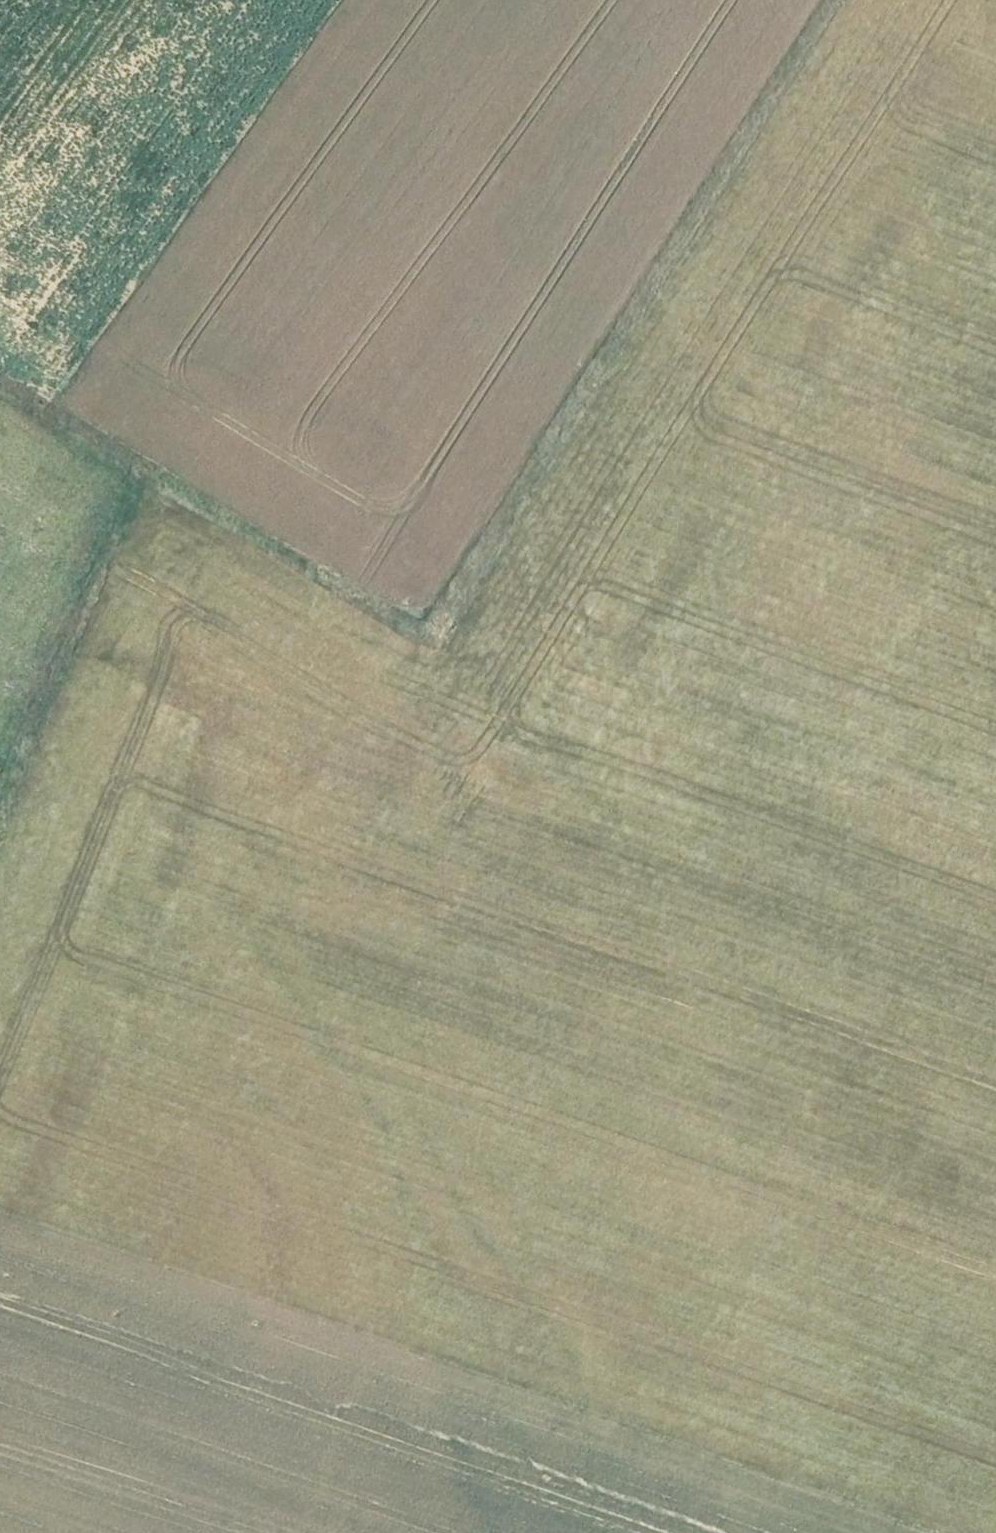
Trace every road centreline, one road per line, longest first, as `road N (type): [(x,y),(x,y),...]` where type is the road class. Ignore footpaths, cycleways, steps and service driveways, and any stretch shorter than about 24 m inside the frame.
road 1 (track): [(0,376),(410,625),(434,627),(448,617),(843,0)]
road 2 (track): [(0,827),(152,471)]

